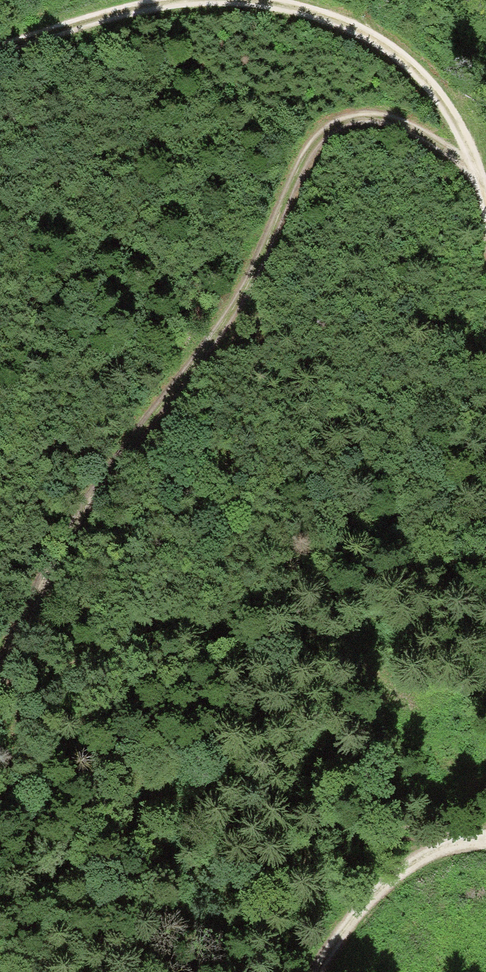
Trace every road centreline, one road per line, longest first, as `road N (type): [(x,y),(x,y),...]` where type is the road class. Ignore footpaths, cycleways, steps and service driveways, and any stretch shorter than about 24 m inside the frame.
road 1 (track): [(474,169),(403,122),(331,123),(300,151),(277,221),(237,294),(96,476),(0,638)]
road 2 (track): [(0,54),(162,4),(241,2),(304,15),(399,56),(456,129),(485,220)]
road 3 (track): [(313,971),(373,885),(427,852),(485,839)]

